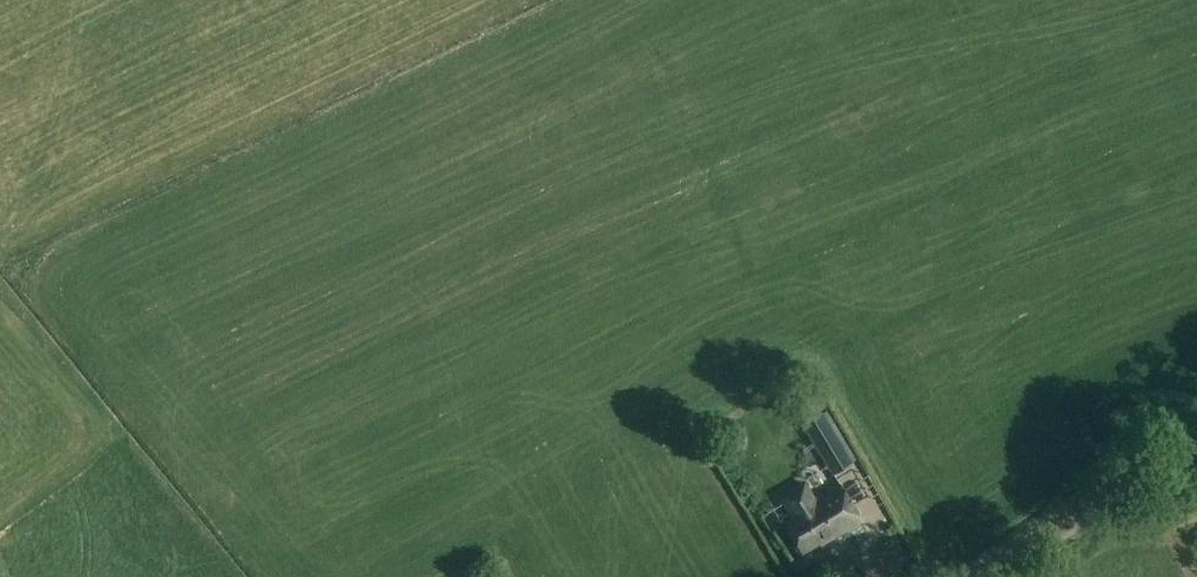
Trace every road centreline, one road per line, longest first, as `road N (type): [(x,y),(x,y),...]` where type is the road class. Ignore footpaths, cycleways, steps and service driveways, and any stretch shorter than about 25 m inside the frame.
road 1 (tertiary): [(976,576),(1196,441)]

